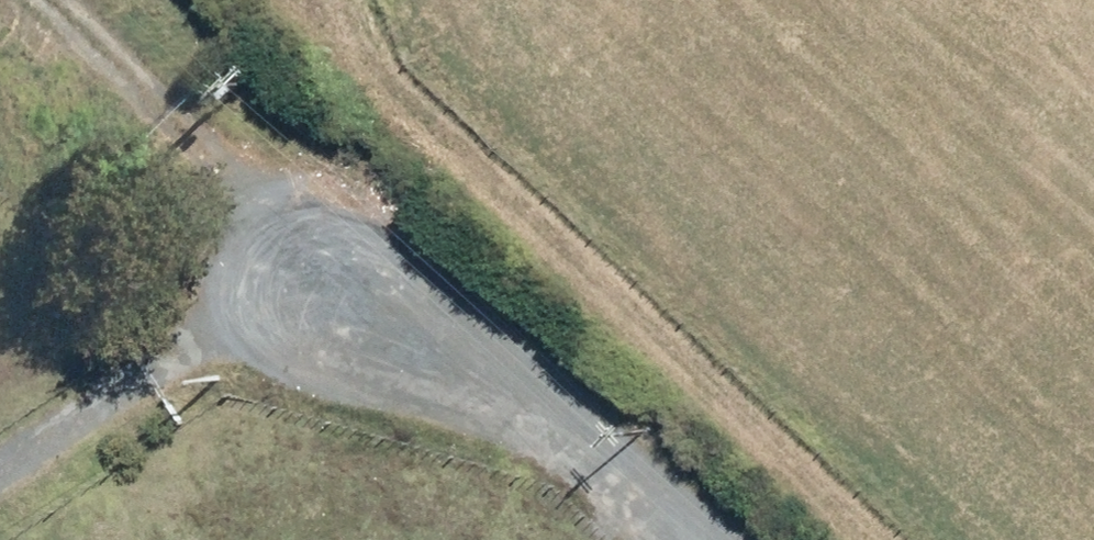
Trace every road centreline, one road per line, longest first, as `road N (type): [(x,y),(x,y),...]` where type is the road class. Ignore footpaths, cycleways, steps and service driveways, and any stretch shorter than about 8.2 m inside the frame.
road 1 (track): [(287,0),(867,539)]
road 2 (unclassified): [(355,253),(619,462),(699,539)]
road 3 (track): [(355,253),(0,492)]
road 4 (track): [(355,253),(81,0)]

